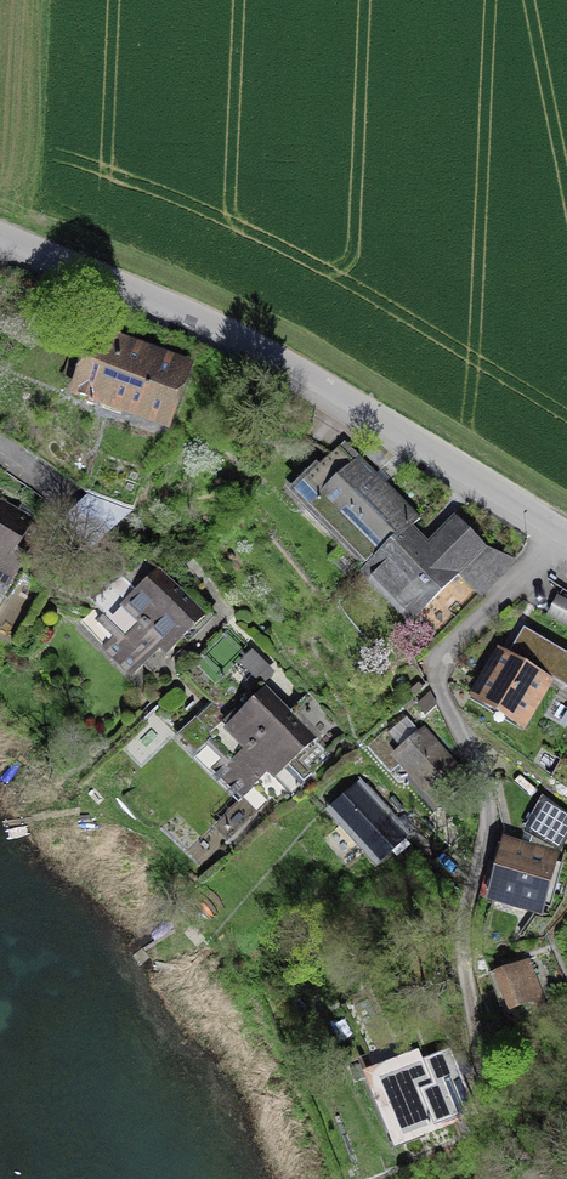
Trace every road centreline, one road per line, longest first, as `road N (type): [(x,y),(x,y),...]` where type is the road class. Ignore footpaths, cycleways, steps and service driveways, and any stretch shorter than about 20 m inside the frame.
road 1 (residential): [(566,534),(437,668),(490,817),(464,924),(478,1042),(530,1178)]
road 2 (tertiary): [(566,534),(293,362),(0,233)]

